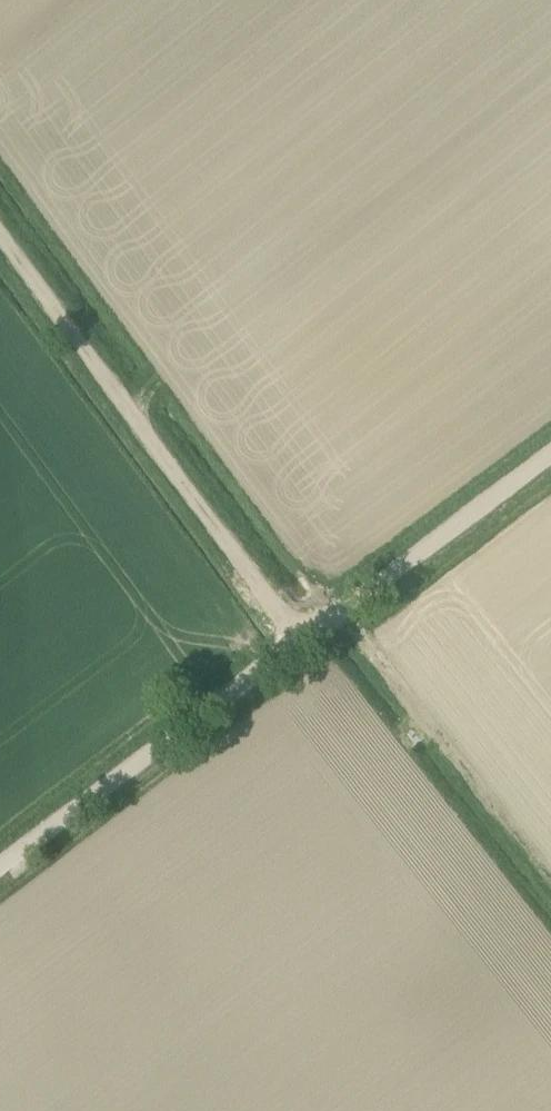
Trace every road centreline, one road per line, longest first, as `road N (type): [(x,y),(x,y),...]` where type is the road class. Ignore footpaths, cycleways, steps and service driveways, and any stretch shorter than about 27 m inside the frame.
road 1 (track): [(550,456),(0,870)]
road 2 (track): [(303,643),(0,230)]
road 3 (track): [(550,895),(356,649),(328,624)]

